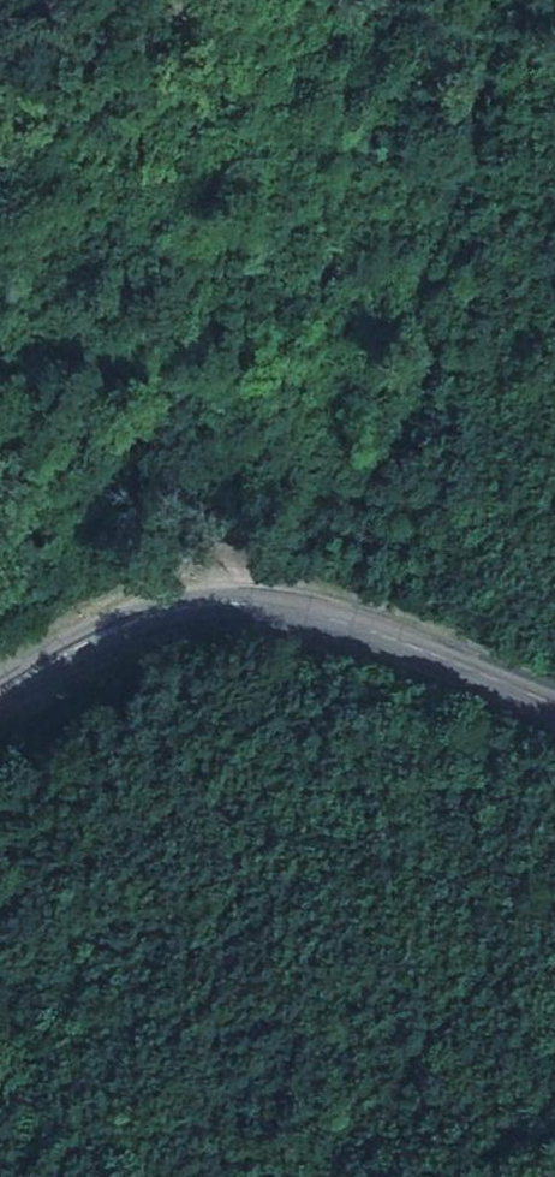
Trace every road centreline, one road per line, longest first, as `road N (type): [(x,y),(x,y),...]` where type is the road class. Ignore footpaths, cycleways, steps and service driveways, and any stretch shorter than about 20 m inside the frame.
road 1 (track): [(227,591),(353,514),(446,396),(473,32),(491,0)]
road 2 (secondary): [(0,690),(158,603),(227,591),(310,605),(554,697)]

